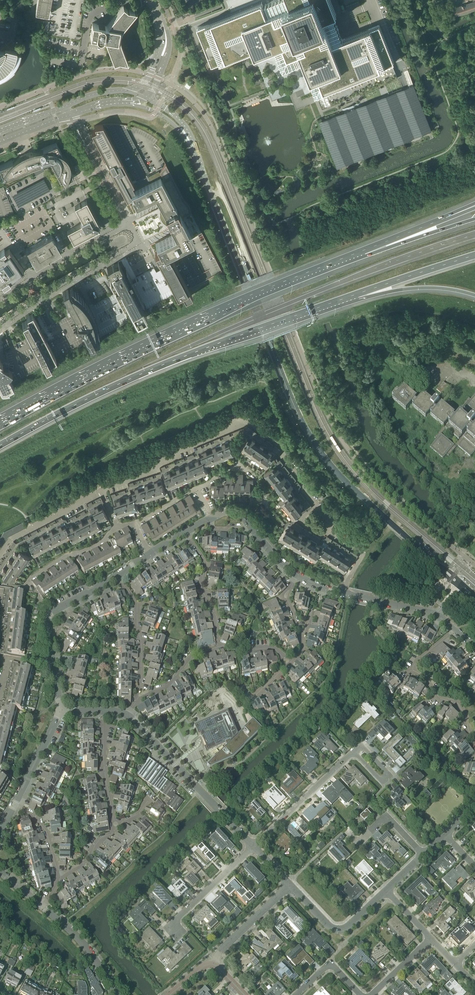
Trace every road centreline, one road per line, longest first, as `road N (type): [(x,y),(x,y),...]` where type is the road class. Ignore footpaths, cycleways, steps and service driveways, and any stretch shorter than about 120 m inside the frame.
road 1 (secondary): [(438,566),(343,478),(306,430),(194,147)]
road 2 (motorway): [(0,446),(159,366),(355,295)]
road 3 (motorway): [(345,262),(238,304),(0,422)]
road 4 (residential): [(317,506),(283,447),(247,420),(101,489)]
road 5 (residential): [(252,847),(126,715)]
road 6 (unclassified): [(0,325),(132,246),(128,225)]
road 7 (residential): [(474,738),(458,705),(413,670),(454,629)]
road 8 (unclassified): [(128,225),(0,300)]
road 9 (residential): [(252,847),(353,751)]
road 10 (motorway): [(474,219),(345,262)]
road 11 (residential): [(290,885),(338,931),(385,890)]
road 12 (residential): [(181,936),(171,925),(252,847)]
road 13 (residential): [(141,697),(137,605),(117,576)]
road 14 (unclassified): [(128,225),(70,114)]
road 15 (motorway): [(355,295),(474,256)]
road 16 (residential): [(101,489),(10,539),(0,554)]
road 17 (residential): [(219,645),(202,587),(203,559),(185,531)]
road 18 (motorway): [(355,295),(434,288),(474,296)]

